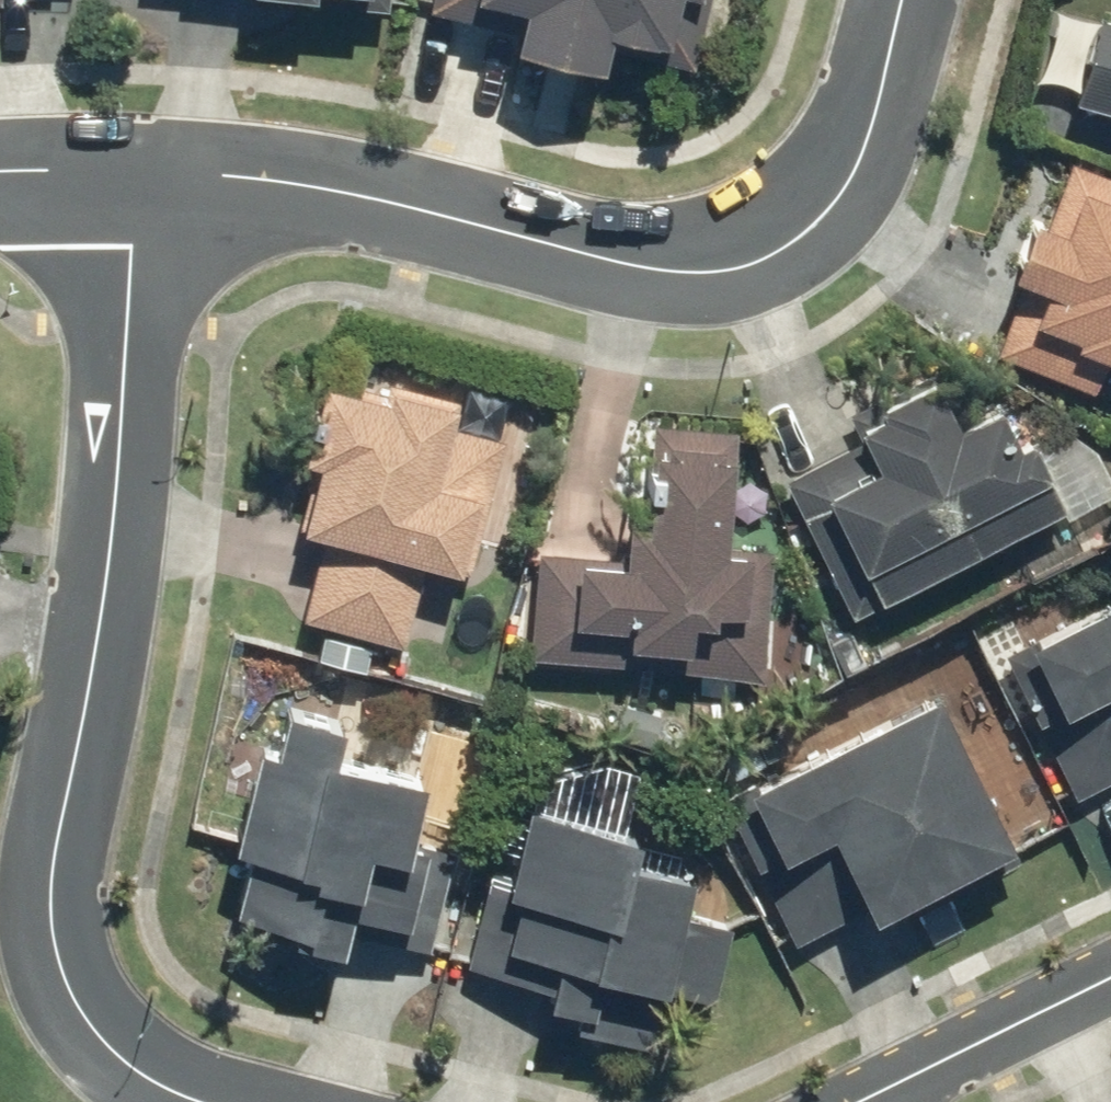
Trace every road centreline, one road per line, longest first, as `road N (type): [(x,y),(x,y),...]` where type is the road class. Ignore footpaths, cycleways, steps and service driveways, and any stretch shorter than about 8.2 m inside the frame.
road 1 (residential): [(133,164),(99,600),(50,897),(62,982),(101,1037),(175,1093),(208,1101)]
road 2 (residential): [(133,164),(489,226),(669,272),(739,271),(821,219),(855,169),(898,0)]
road 3 (residential): [(863,1101),(1110,980)]
road 4 (residential): [(0,172),(133,164)]

